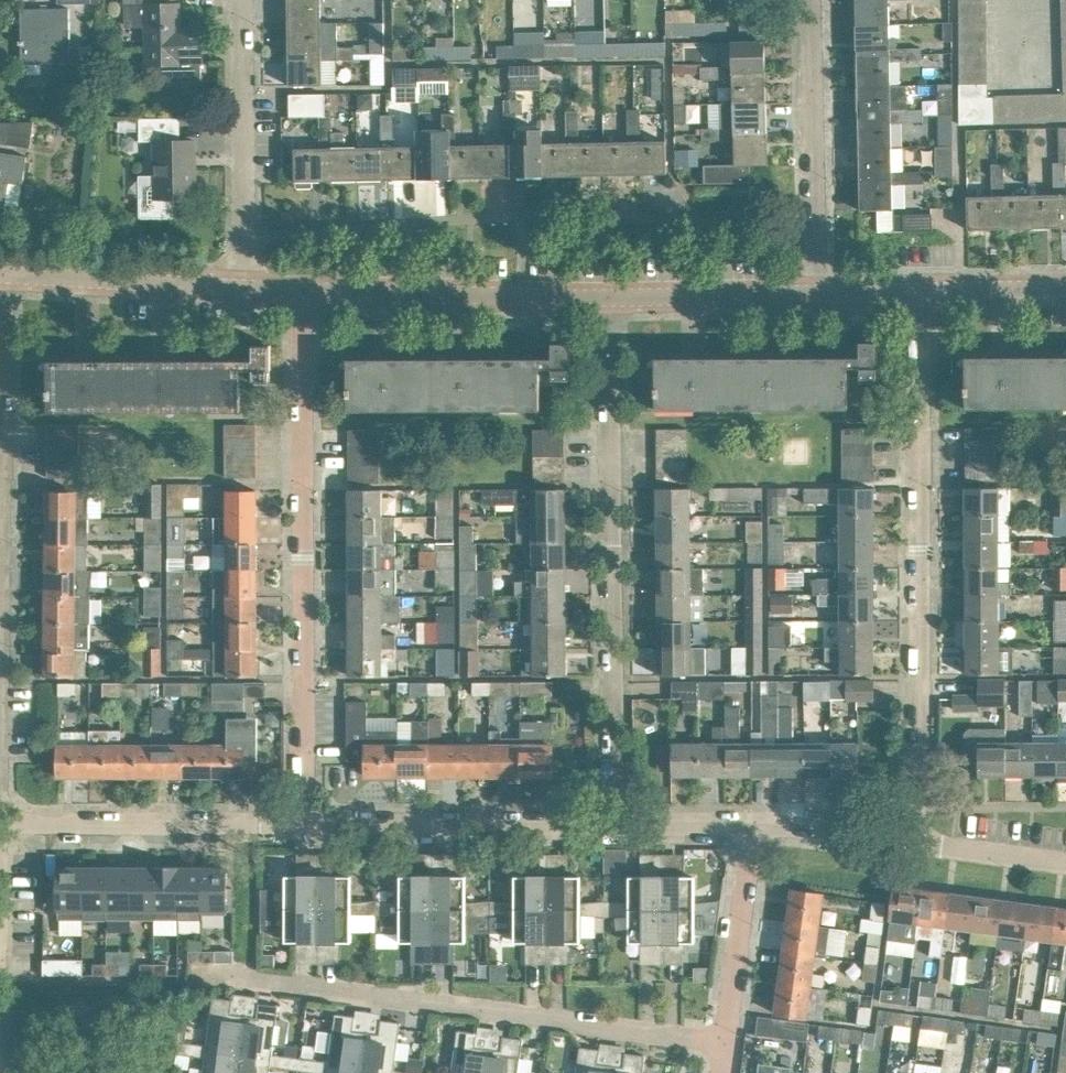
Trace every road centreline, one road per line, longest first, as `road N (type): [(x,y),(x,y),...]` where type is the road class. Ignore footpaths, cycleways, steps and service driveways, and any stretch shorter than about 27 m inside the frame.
road 1 (residential): [(913,841),(922,547),(918,291)]
road 2 (residential): [(306,822),(297,292)]
road 3 (residential): [(613,821),(607,298)]
road 4 (residential): [(722,1040),(222,979)]
road 5 (residential): [(0,601),(5,280)]
road 6 (residential): [(297,292),(607,298)]
road 7 (residential): [(306,822),(613,821)]
road 8 (residential): [(0,821),(306,822)]
road 9 (residential): [(811,295),(806,0)]
road 10 (residential): [(238,289),(242,0)]
road 11 (residential): [(5,280),(238,289)]
road 12 (residential): [(753,823),(722,1040)]
road 13 (residential): [(607,298),(811,295)]
road 14 (residential): [(753,823),(913,841)]
road 15 (residential): [(913,841),(1065,863)]
road 16 (residential): [(918,291),(1065,288)]
road 17 (residential): [(613,821),(753,823)]

